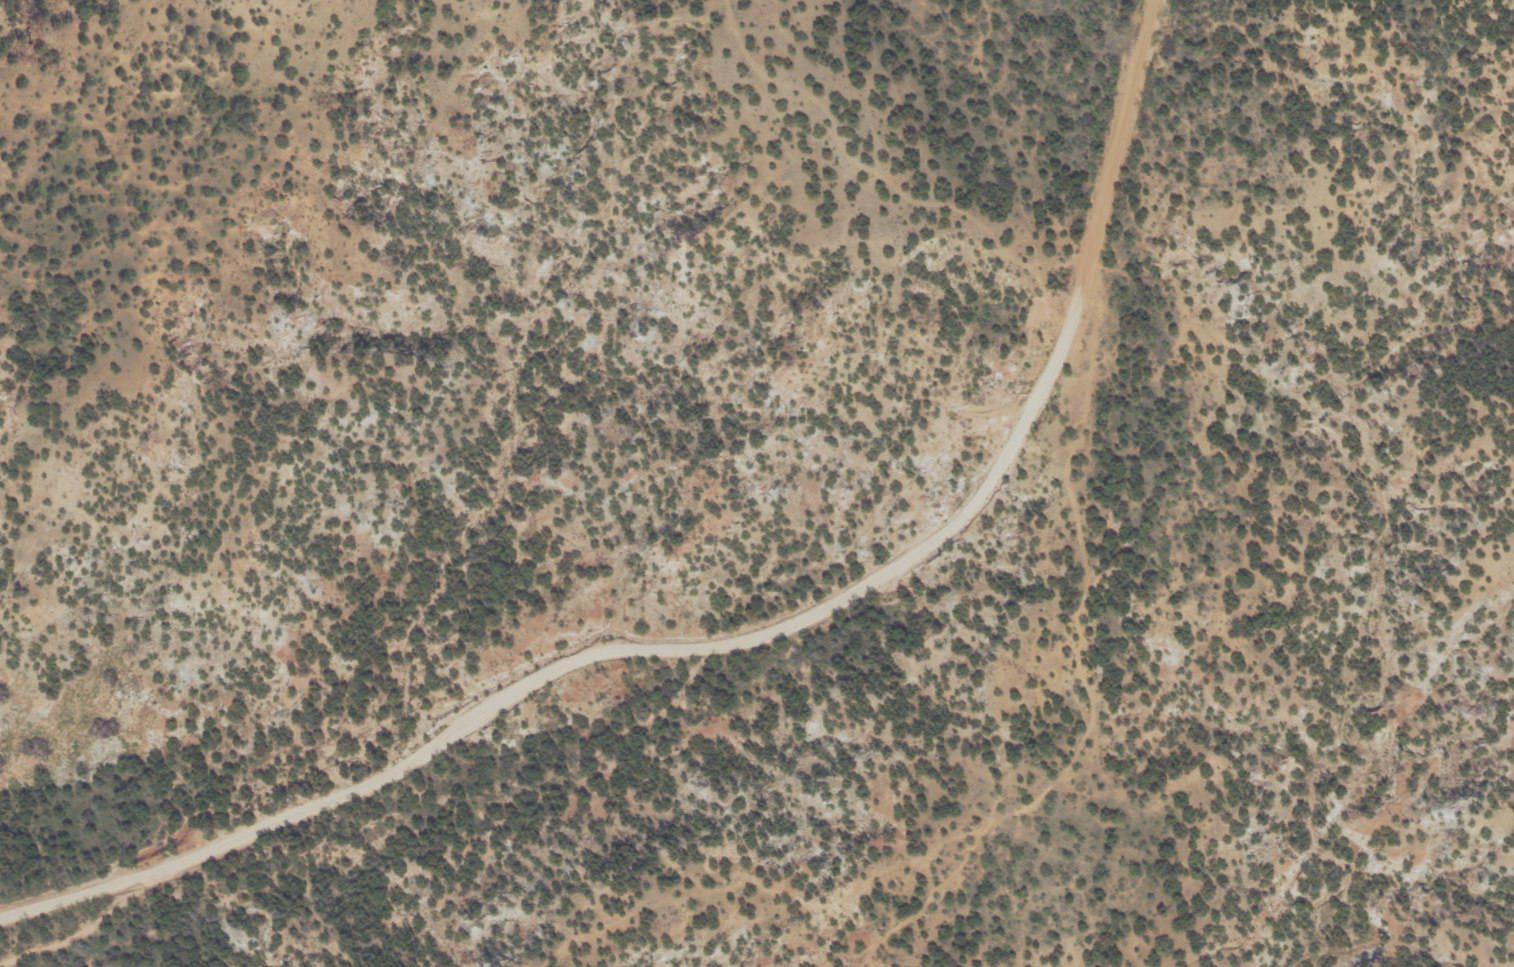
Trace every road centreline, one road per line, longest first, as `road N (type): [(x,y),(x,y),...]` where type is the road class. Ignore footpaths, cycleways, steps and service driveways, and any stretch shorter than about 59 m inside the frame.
road 1 (residential): [(1155,0),(1068,339),(983,488),(944,530),(801,616),(712,641),(573,661),(329,800),(0,916)]

